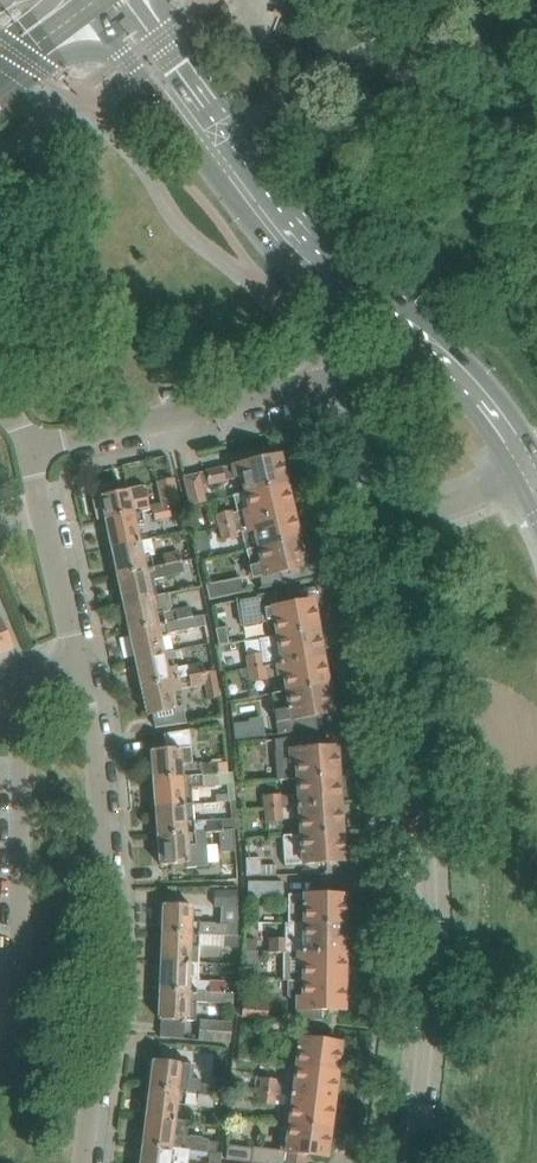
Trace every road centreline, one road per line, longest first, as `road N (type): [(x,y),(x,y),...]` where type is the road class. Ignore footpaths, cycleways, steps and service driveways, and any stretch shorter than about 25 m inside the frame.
road 1 (residential): [(386,526),(427,848),(430,952),(411,1162)]
road 2 (tertiary): [(529,473),(452,367),(276,230),(142,51)]
road 3 (residential): [(84,1162),(104,918),(81,658)]
road 4 (residential): [(386,526),(359,399),(349,385),(329,379),(25,449)]
road 5 (residential): [(21,687),(23,927),(0,1003)]
road 6 (unclassified): [(81,658),(25,449)]
road 7 (residential): [(386,526),(478,505),(529,473)]

